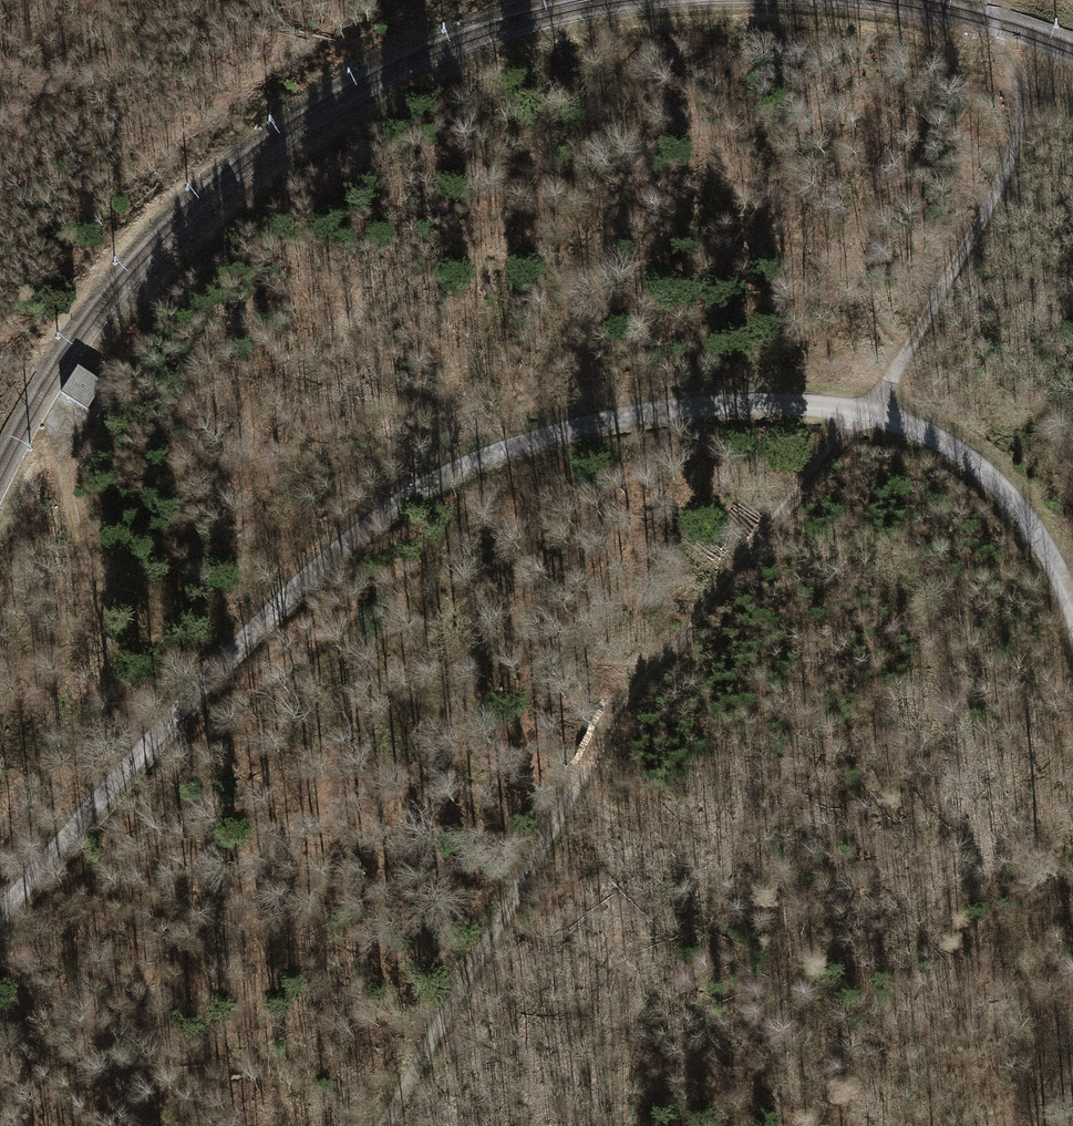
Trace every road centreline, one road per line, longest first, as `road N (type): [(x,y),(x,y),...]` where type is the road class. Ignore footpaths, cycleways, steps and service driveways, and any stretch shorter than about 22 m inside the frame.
road 1 (track): [(0,917),(291,593),(416,490),(535,439),(701,406),(870,411),(933,437),(1010,498),(1072,609)]
road 2 (track): [(380,1125),(526,883),(559,803),(614,724),(870,411)]
road 3 (track): [(992,0),(1025,107),(1014,162),(870,411)]
road 4 (track): [(60,414),(164,729)]

